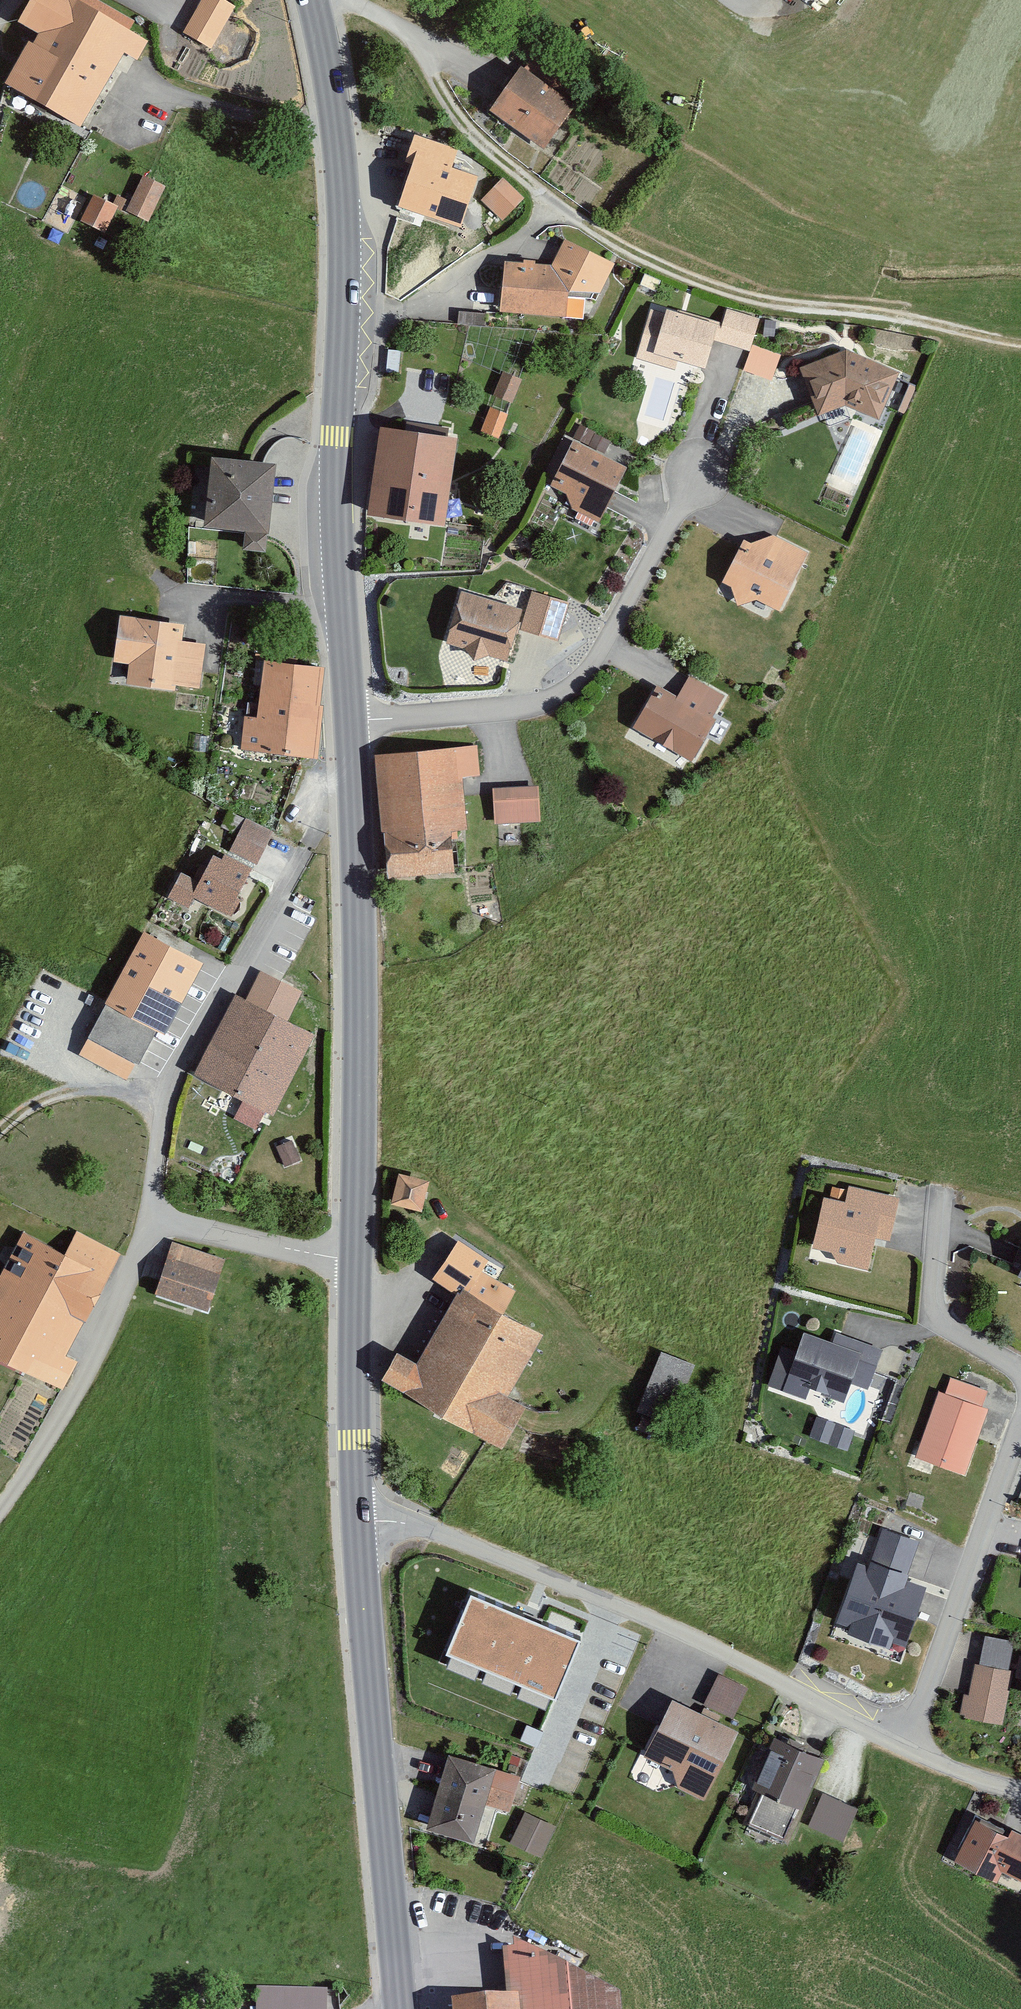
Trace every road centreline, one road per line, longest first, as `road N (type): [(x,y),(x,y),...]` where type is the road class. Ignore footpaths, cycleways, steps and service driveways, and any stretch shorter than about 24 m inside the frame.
road 1 (residential): [(360,1522),(416,1525),(696,1636),(893,1738)]
road 2 (residential): [(720,375),(589,662),(532,704),(352,715)]
road 3 (secondary): [(358,1262),(352,715)]
road 4 (residential): [(0,1504),(115,1315),(148,1211),(358,1262)]
road 5 (secondary): [(403,2008),(360,1522)]
road 6 (secondary): [(352,715),(336,436),(343,322)]
road 7 (residential): [(893,1738),(926,1699),(1020,1431)]
road 8 (secondary): [(343,322),(345,193),(312,0)]
road 9 (secondary): [(360,1522),(358,1262)]
road 10 (residential): [(343,322),(409,309),(542,217)]
road 11 (residential): [(893,1738),(996,1787),(1020,1790)]

